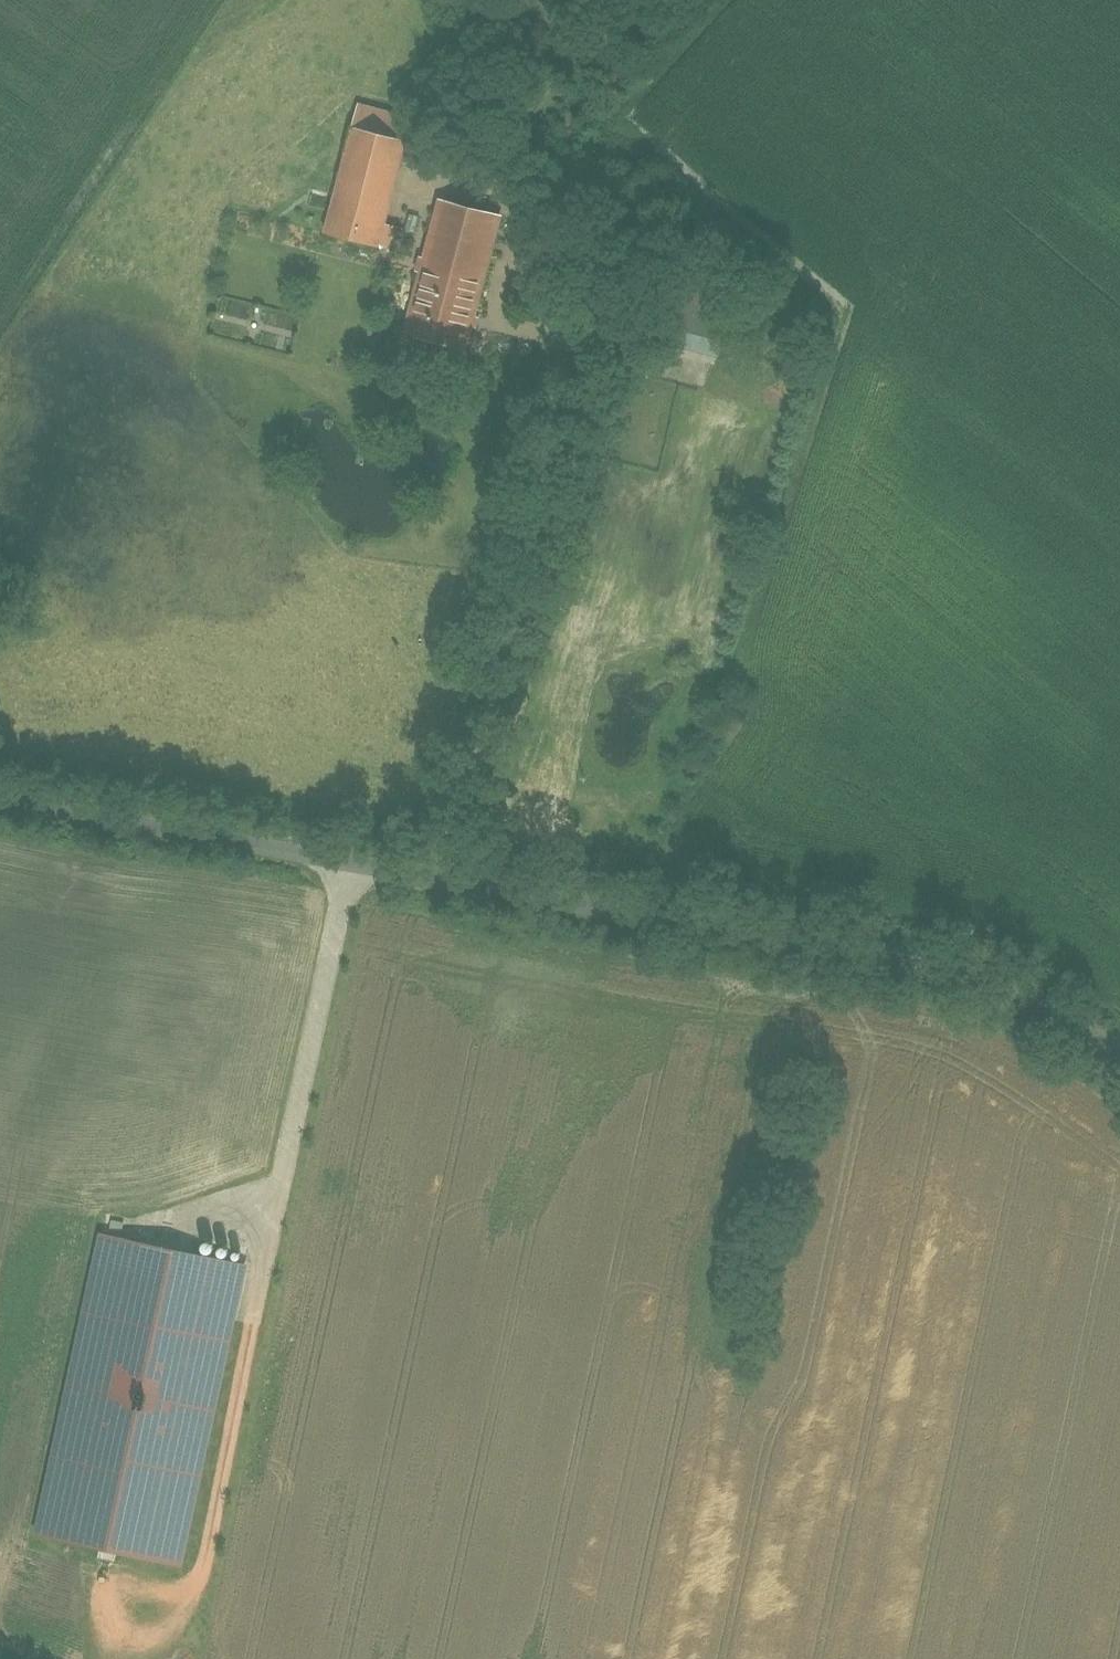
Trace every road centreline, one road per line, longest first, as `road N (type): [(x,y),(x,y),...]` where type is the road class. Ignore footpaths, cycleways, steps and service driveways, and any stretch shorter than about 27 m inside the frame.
road 1 (residential): [(0,789),(977,975),(1067,1013),(1119,1048)]

